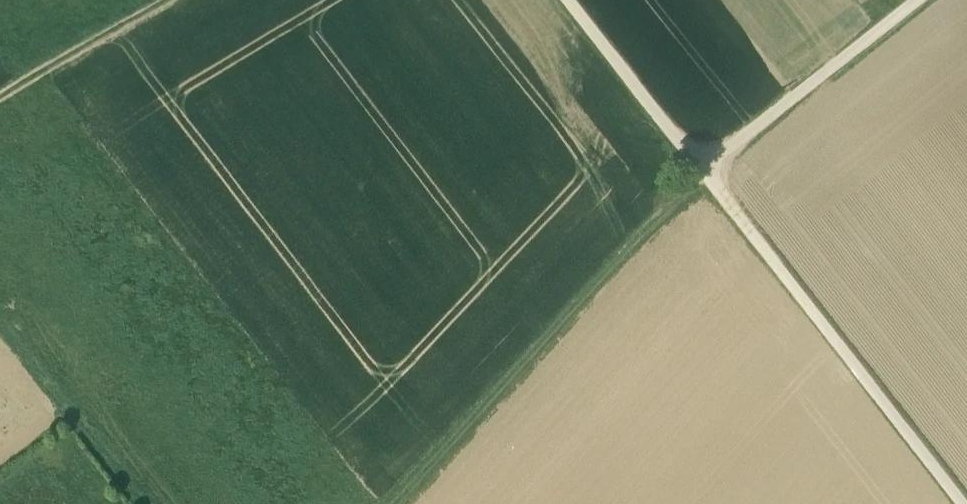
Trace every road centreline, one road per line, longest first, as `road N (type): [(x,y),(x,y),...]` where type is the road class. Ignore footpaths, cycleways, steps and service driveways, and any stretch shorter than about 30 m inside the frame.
road 1 (track): [(707,174),(402,503)]
road 2 (track): [(963,503),(702,168)]
road 3 (track): [(702,168),(919,0)]
road 4 (track): [(144,503),(0,316)]
road 5 (track): [(702,168),(568,0)]
road 6 (track): [(165,0),(0,102)]

